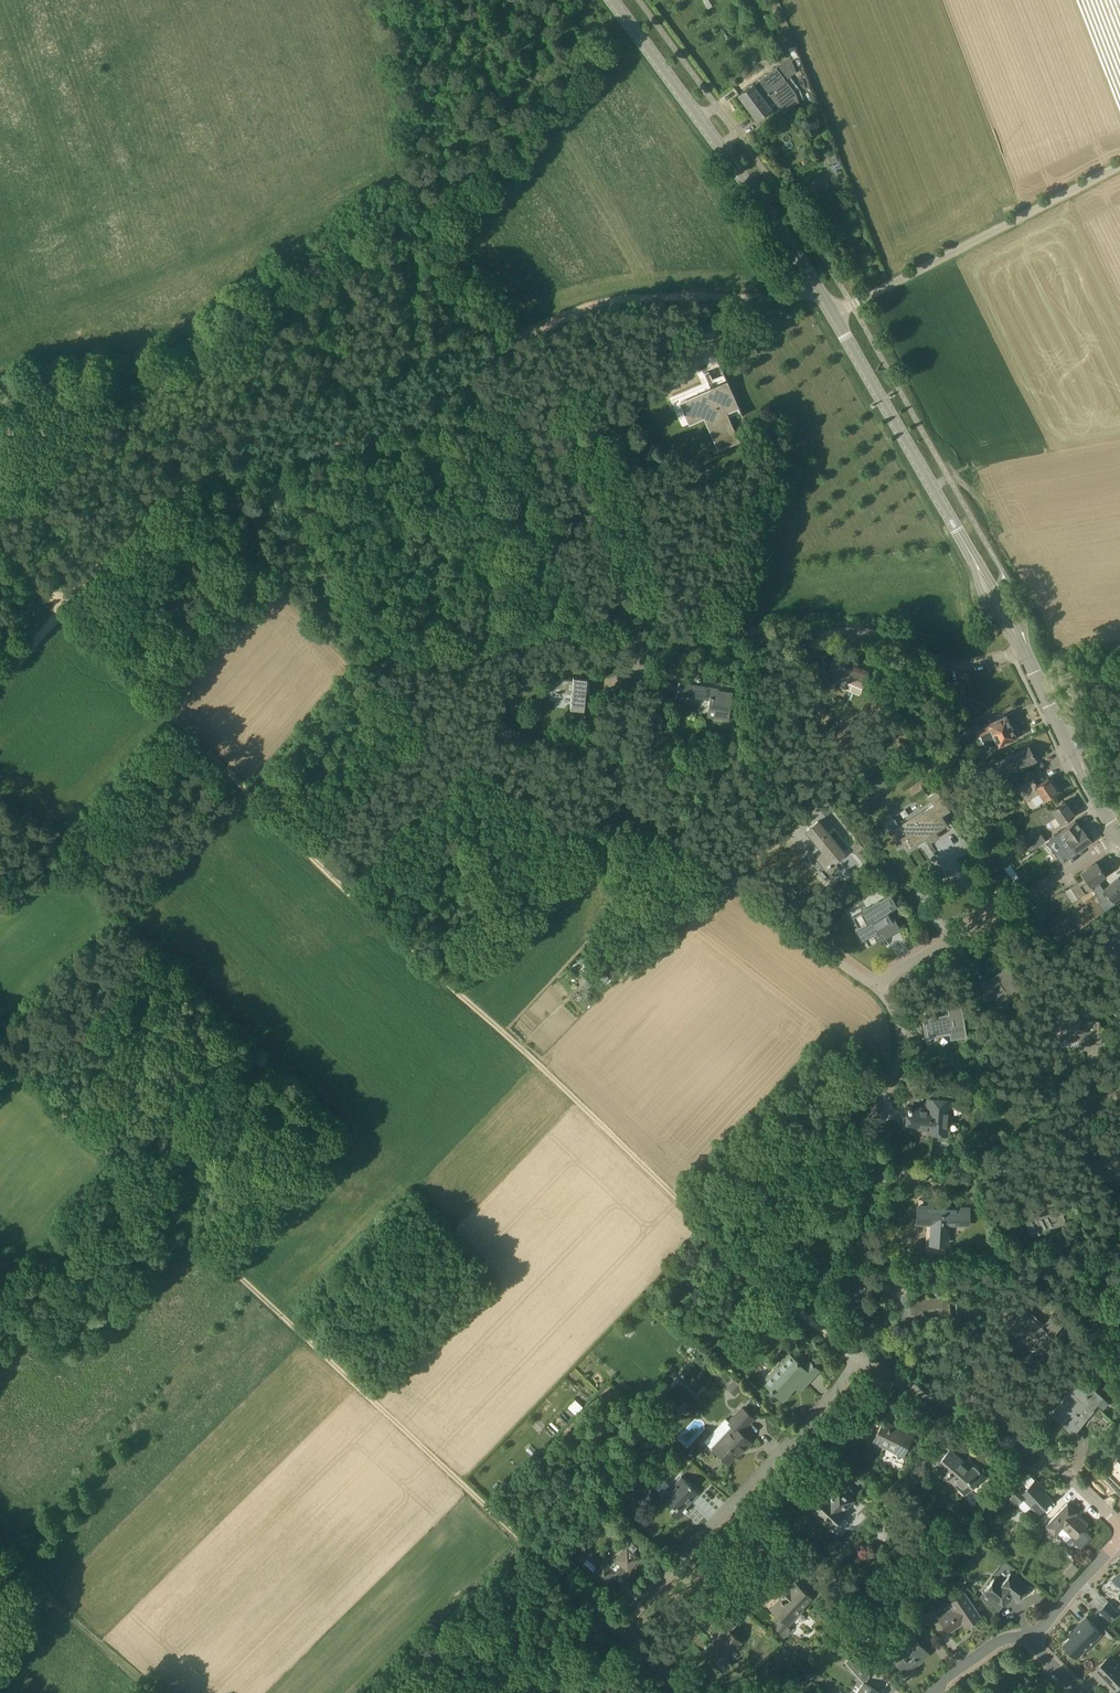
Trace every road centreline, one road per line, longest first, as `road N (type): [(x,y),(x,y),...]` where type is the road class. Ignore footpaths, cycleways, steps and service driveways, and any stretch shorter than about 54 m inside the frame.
road 1 (residential): [(872,986),(619,799),(608,760),(613,674),(625,636),(866,625),(930,662),(1023,651)]
road 2 (track): [(250,795),(682,1204),(853,1354)]
road 3 (track): [(563,1585),(140,1184)]
road 4 (track): [(0,392),(159,355),(204,335),(317,237),(388,190)]
road 5 (track): [(337,447),(407,424),(495,349),(541,324),(665,296),(725,299)]
road 6 (secondary): [(1023,651),(831,311)]
road 7 (unclassified): [(616,1631),(857,1357)]
road 8 (secondary): [(820,292),(612,0)]
road 9 (track): [(62,602),(167,492),(337,447)]
road 10 (unclassified): [(831,311),(1119,161)]
road 11 (residential): [(1119,1528),(1031,1442),(931,1401),(857,1357)]
road 12 (residential): [(872,986),(1119,837)]
road 13 (residential): [(865,1169),(951,1175),(992,1165),(1038,1145),(1119,1085)]
road 14 (track): [(62,602),(250,795)]
road 15 (track): [(388,190),(409,195),(439,270),(494,350)]
road 16 (residential): [(865,1169),(867,1140),(901,1056),(894,1013),(872,986)]
road 17 (track): [(140,1184),(0,1058)]
road 18 (residential): [(857,1357),(865,1169)]
road 19 (secondary): [(1119,837),(1037,679)]
road 20 (track): [(499,1276),(379,1406)]
road 21 (residential): [(1031,1641),(1119,1531)]

